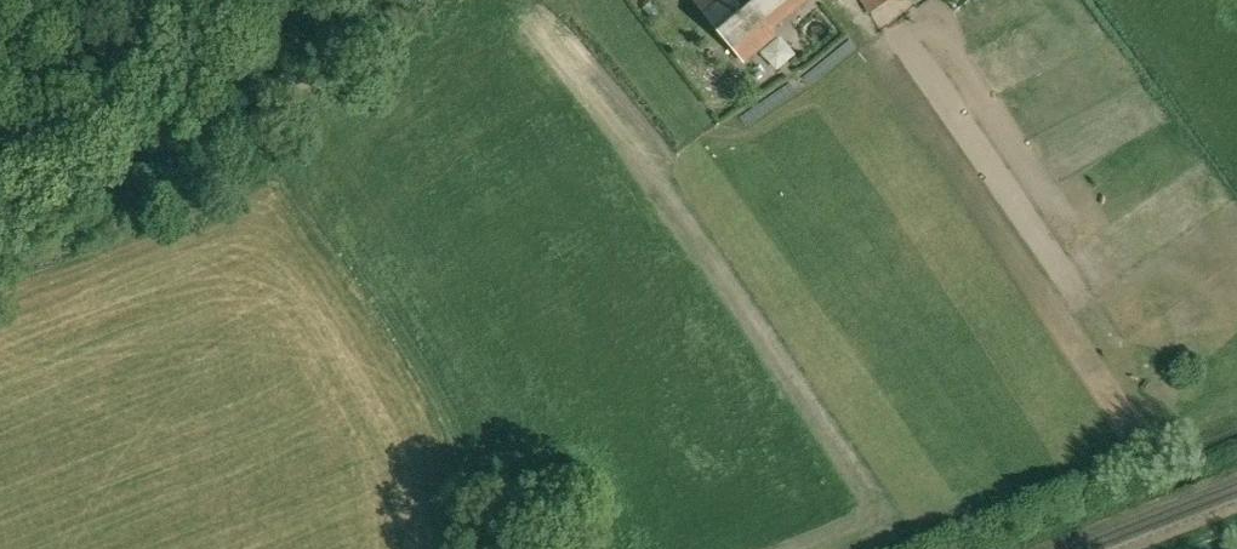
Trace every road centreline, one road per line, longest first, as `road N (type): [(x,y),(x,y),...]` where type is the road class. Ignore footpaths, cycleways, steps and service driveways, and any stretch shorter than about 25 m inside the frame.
road 1 (unclassified): [(391,0),(265,109),(79,191),(0,238)]

